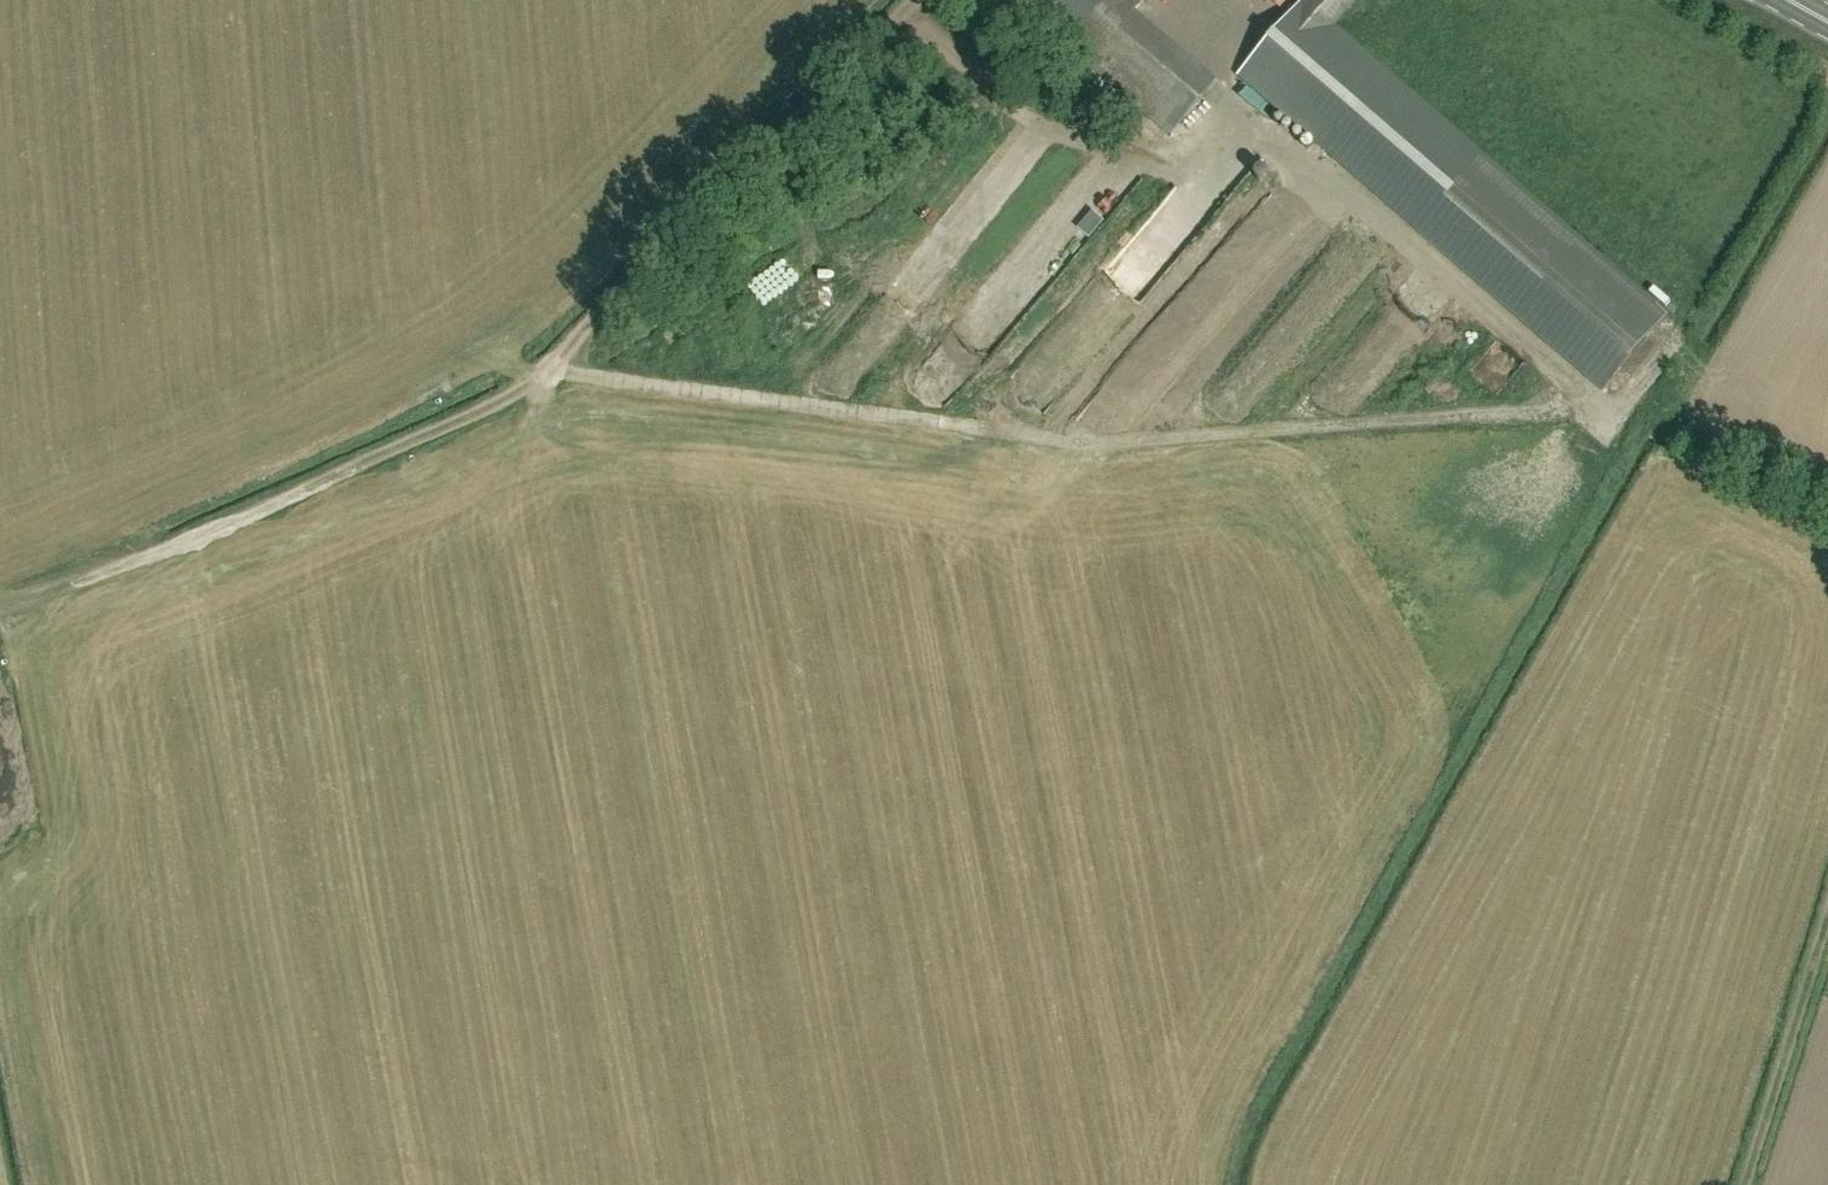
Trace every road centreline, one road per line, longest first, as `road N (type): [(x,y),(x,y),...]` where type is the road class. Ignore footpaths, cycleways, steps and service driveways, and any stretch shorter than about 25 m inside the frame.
road 1 (track): [(915,0),(542,374)]
road 2 (track): [(1827,914),(1744,1184)]

